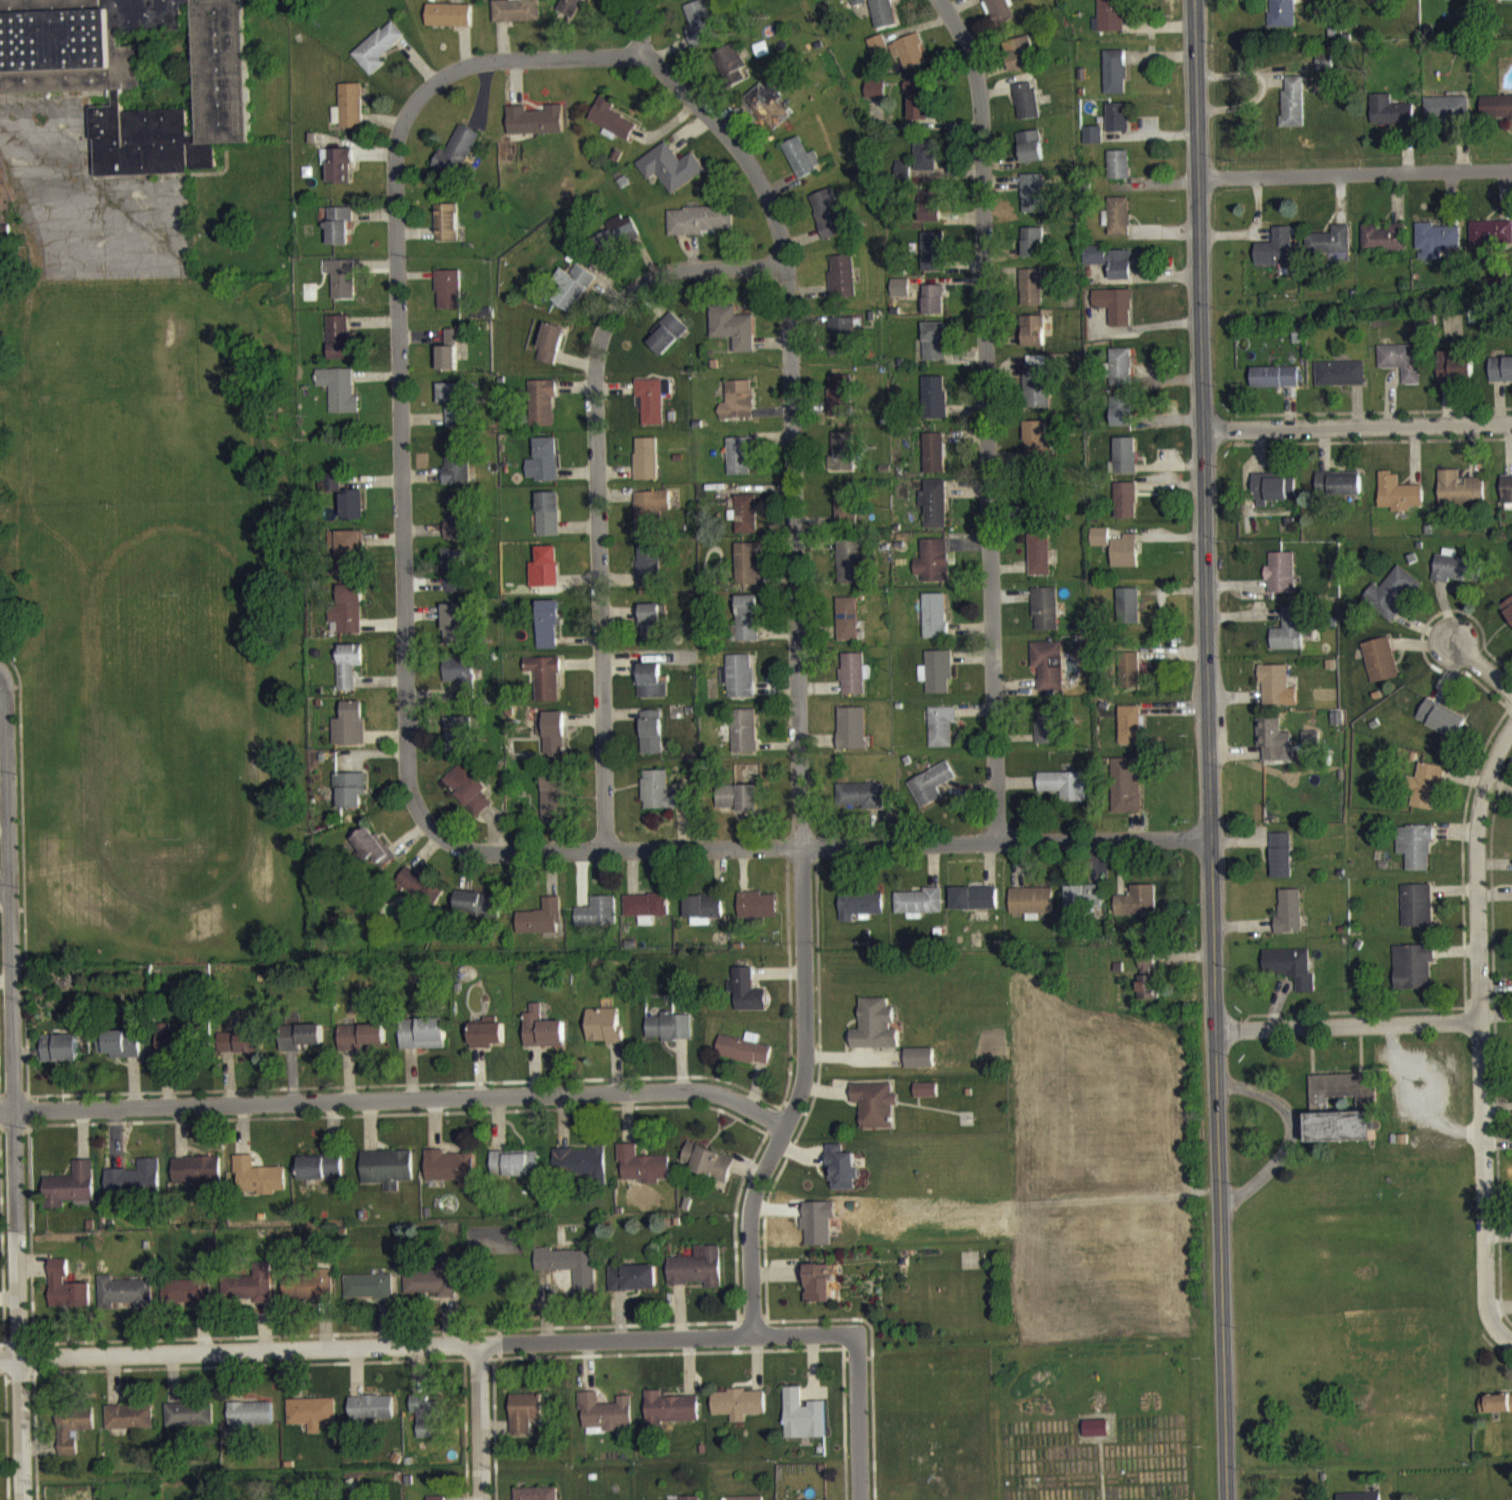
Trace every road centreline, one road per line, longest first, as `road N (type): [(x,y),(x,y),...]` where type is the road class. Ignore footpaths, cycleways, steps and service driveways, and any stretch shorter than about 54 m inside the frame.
road 1 (secondary): [(1196,0),(1206,180),(1209,841),(1226,1499)]
road 2 (residential): [(639,0),(641,64),(747,172),(787,278),(805,1062),(751,1204),(752,1335)]
road 3 (residential): [(641,64),(467,76),(424,102),(397,146),(403,766),(427,830),(488,854)]
road 4 (residential): [(939,0),(974,66),(988,140),(994,844)]
road 5 (residential): [(0,1357),(853,1337)]
road 6 (residential): [(0,672),(22,1499)]
road 7 (residential): [(0,1110),(693,1089),(734,1098),(785,1125)]
road 8 (residential): [(488,854),(1209,841)]
road 9 (residential): [(1511,725),(1477,811),(1497,1339)]
road 10 (residential): [(699,279),(631,300),(605,334),(596,364),(601,718)]
road 11 (residential): [(1206,180),(1511,169)]
road 12 (residential): [(1208,423),(1511,421)]
road 13 (residential): [(1217,1028),(1486,1022)]
road 14 (residential): [(853,1337),(860,1499)]
road 15 (residential): [(479,1343),(482,1499)]
road 16 (residential): [(1406,619),(1511,705)]
road 17 (residential): [(601,718),(603,846)]

